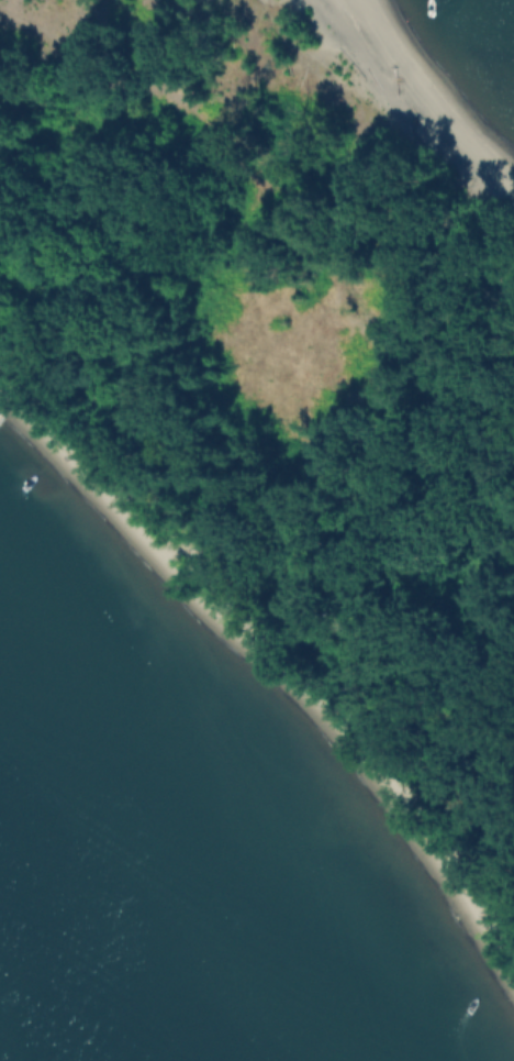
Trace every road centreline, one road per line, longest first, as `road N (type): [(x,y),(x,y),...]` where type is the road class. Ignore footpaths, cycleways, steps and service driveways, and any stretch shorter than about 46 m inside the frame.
road 1 (track): [(513,288),(421,214),(249,176),(206,122),(167,93),(90,73),(0,20)]

